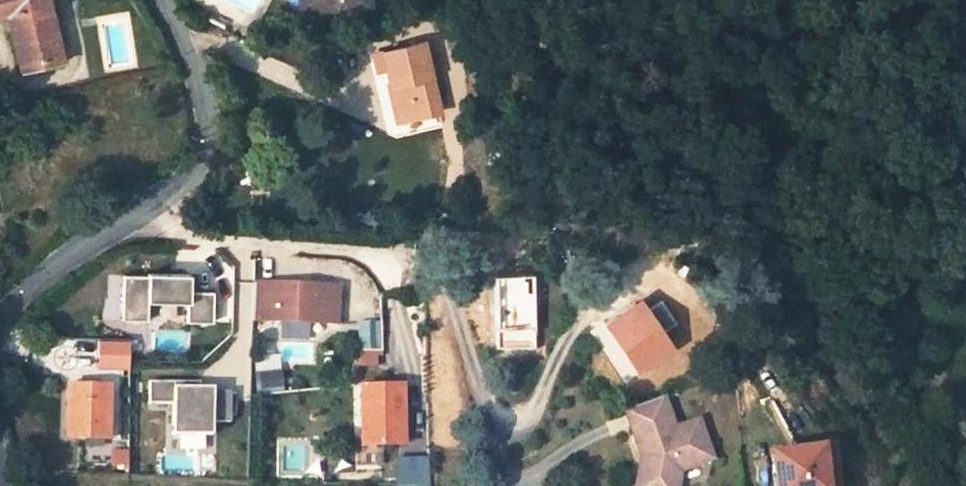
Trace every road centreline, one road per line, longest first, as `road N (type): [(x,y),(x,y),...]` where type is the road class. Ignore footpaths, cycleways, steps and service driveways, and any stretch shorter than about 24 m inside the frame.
road 1 (tertiary): [(158,0),(194,81),(208,147),(188,185),(29,292),(0,326)]

